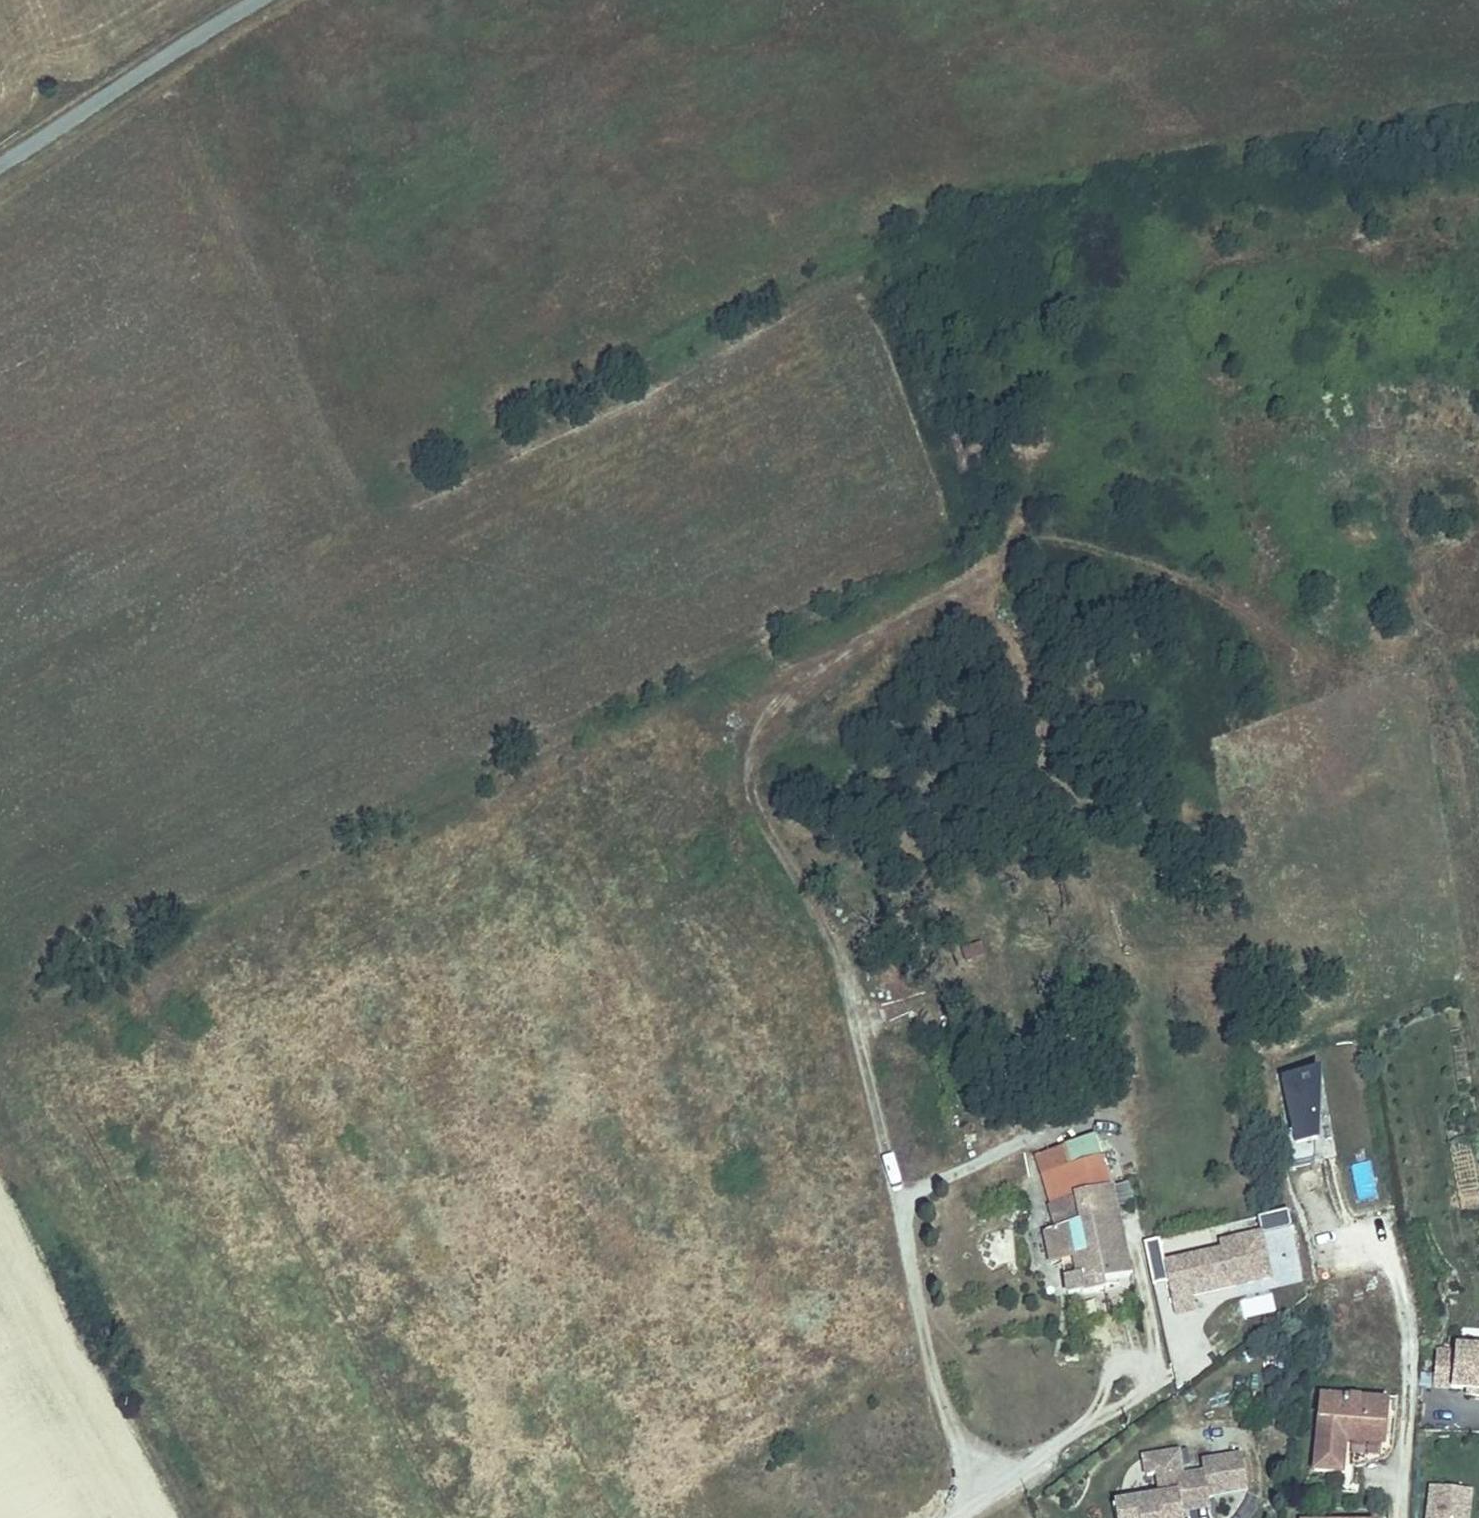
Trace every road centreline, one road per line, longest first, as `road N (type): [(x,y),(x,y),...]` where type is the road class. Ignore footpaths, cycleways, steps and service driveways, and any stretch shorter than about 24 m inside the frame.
road 1 (unclassified): [(0,166),(257,0)]

